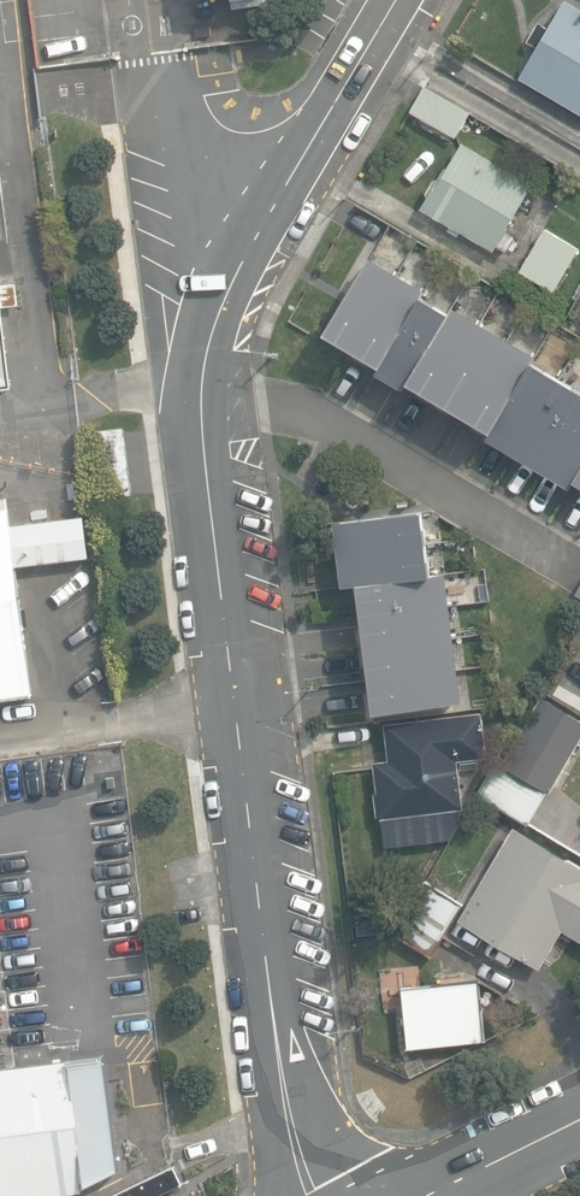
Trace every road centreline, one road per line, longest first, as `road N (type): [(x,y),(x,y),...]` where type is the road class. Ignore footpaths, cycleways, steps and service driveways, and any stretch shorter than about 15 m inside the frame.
road 1 (residential): [(391,0),(229,292),(207,353),(202,396),(276,1059),(309,1195)]
road 2 (residential): [(435,1185),(579,1116)]

